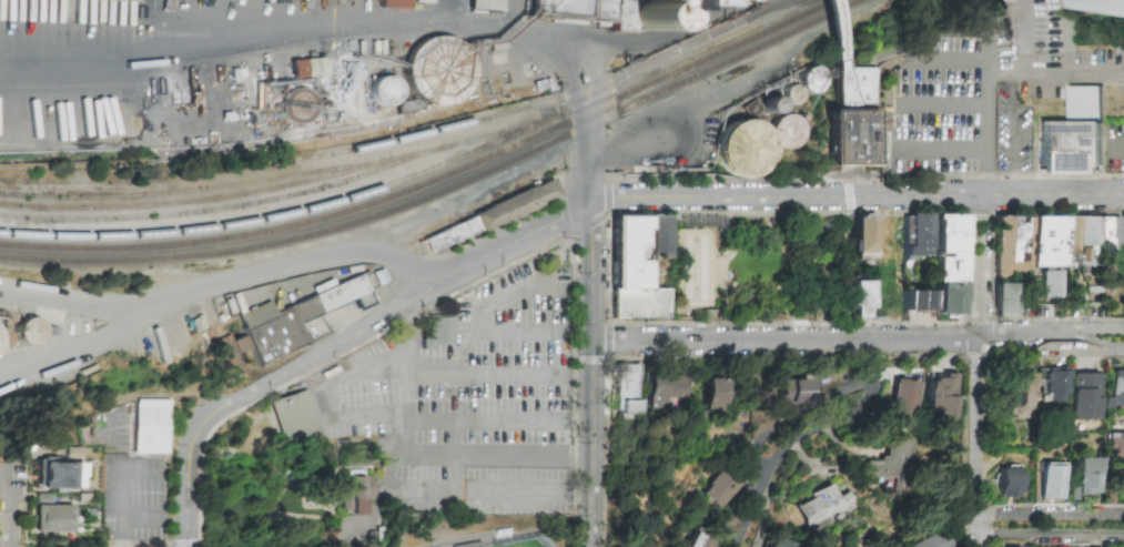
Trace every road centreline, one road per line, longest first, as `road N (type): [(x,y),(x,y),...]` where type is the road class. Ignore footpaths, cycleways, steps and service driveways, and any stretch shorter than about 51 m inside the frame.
road 1 (tertiary): [(1123,198),(595,203)]
road 2 (residential): [(1062,333),(595,337)]
road 3 (tertiary): [(595,203),(446,278),(193,435)]
road 4 (residential): [(975,201),(980,546)]
road 5 (residential): [(446,278),(377,253),(138,310)]
road 6 (residential): [(1123,516),(992,515),(980,523),(990,531),(1123,532)]
road 7 (residential): [(892,334),(842,424),(794,442),(742,546)]
road 8 (residential): [(1123,71),(989,71),(991,201)]
road 9 (tertiary): [(595,337),(594,546)]
road 10 (tertiary): [(595,203),(595,337)]
road 11 (residential): [(573,83),(595,203)]

